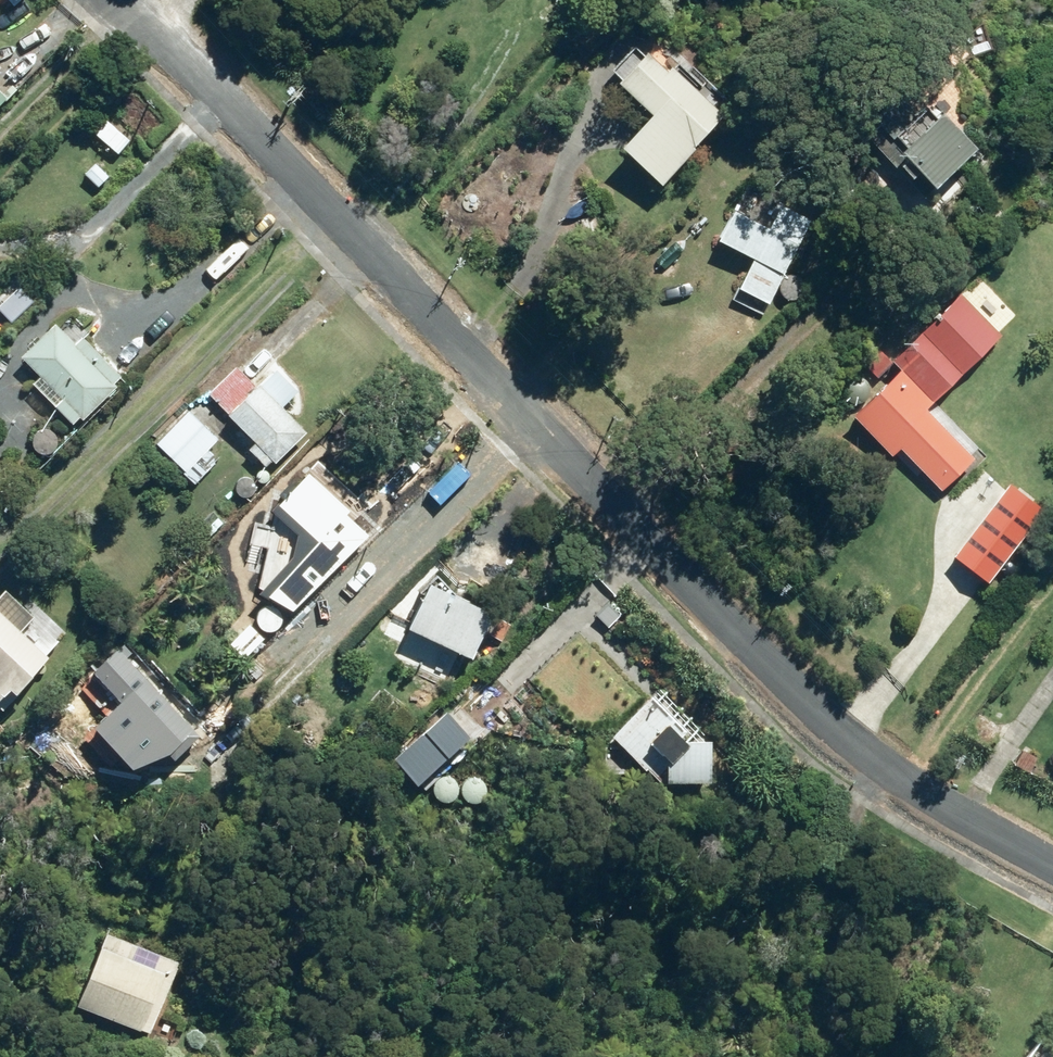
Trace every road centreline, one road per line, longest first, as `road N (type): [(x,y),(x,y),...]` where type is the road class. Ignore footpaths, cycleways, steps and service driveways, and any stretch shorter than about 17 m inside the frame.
road 1 (residential): [(119,0),(868,762),(1052,865)]

